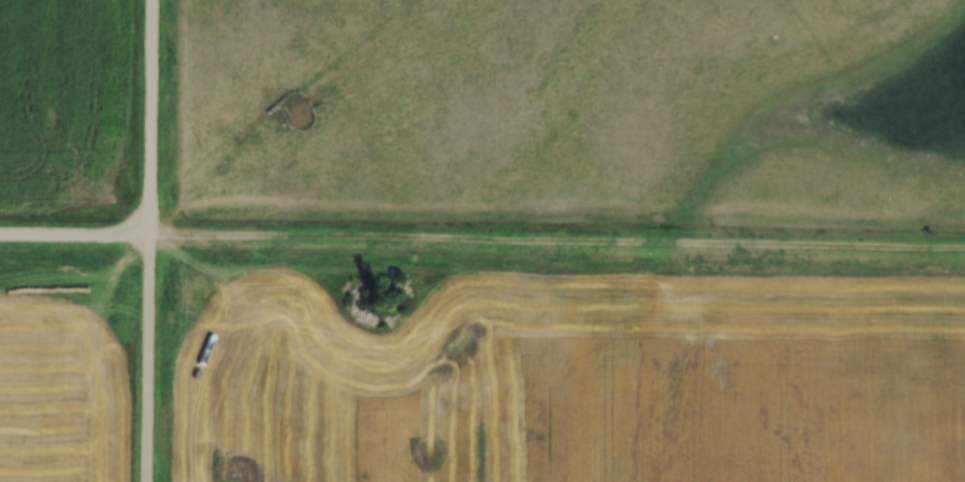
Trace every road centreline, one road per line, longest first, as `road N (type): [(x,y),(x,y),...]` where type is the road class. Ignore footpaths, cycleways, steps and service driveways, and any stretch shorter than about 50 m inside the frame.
road 1 (track): [(152,237),(503,157),(964,166)]
road 2 (track): [(964,246),(152,237)]

